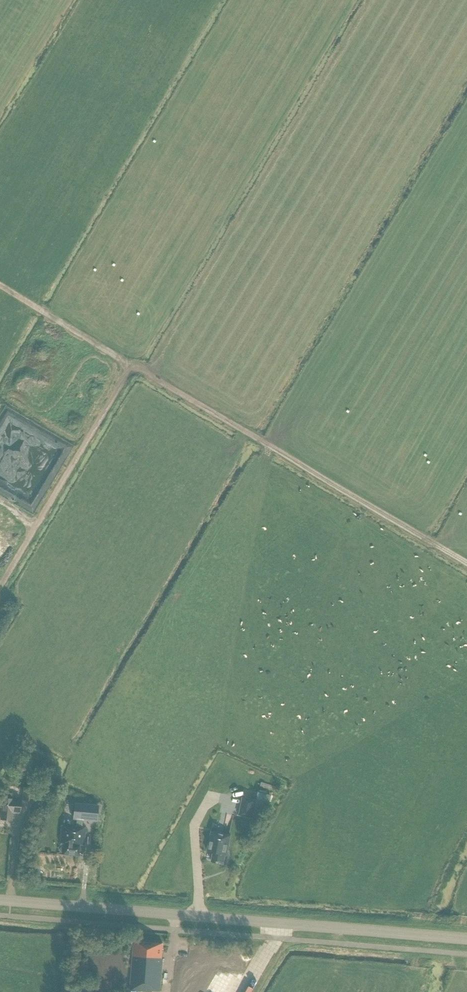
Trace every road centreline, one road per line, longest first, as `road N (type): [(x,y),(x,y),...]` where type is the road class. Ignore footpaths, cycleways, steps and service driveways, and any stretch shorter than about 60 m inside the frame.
road 1 (secondary): [(466,938),(0,899)]

